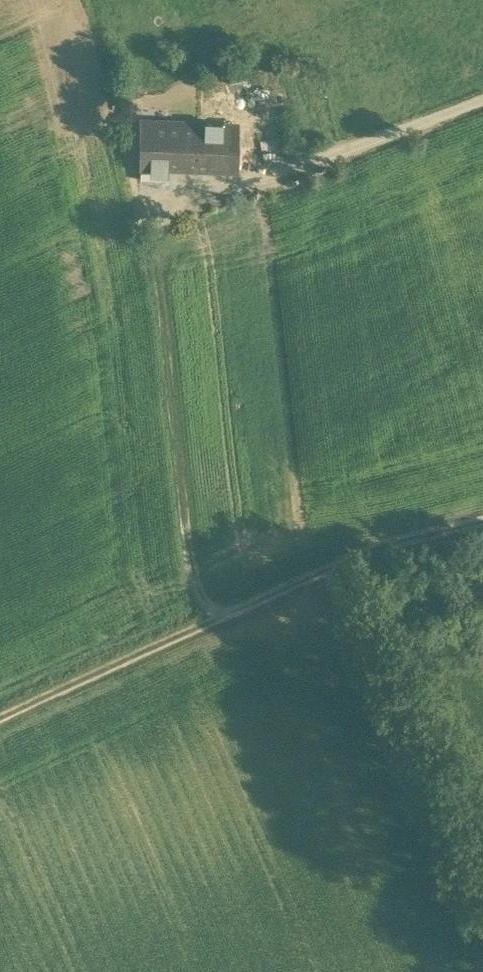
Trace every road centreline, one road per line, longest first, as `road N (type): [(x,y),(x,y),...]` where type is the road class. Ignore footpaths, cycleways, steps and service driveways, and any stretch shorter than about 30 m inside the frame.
road 1 (track): [(213,623),(188,549),(159,204),(277,173)]
road 2 (track): [(482,520),(393,539),(0,719)]
road 3 (track): [(333,568),(482,894)]
road 4 (track): [(482,105),(277,173)]

